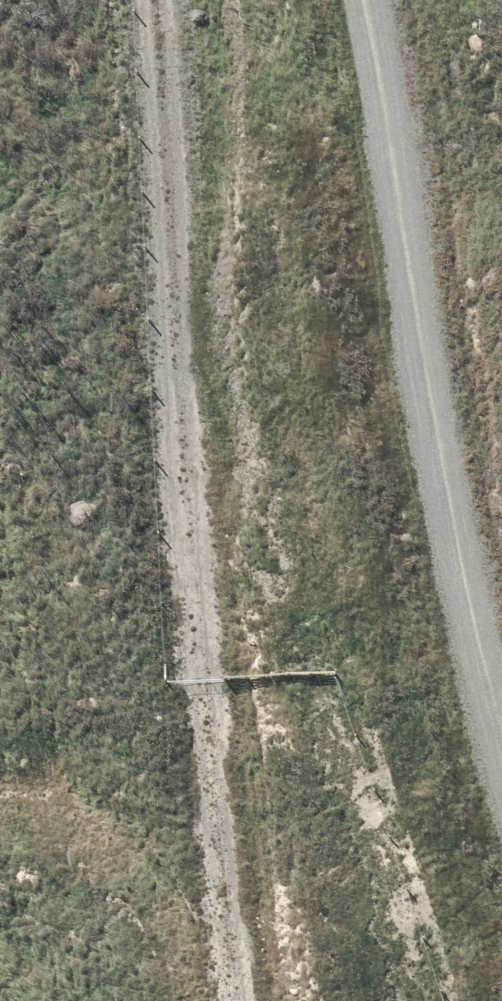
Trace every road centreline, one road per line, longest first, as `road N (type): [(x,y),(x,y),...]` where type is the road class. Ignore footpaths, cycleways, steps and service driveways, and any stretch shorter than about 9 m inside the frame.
road 1 (track): [(203,1000),(108,0)]
road 2 (track): [(386,0),(441,315),(464,540),(501,735)]
road 3 (track): [(0,824),(99,853),(192,924)]

